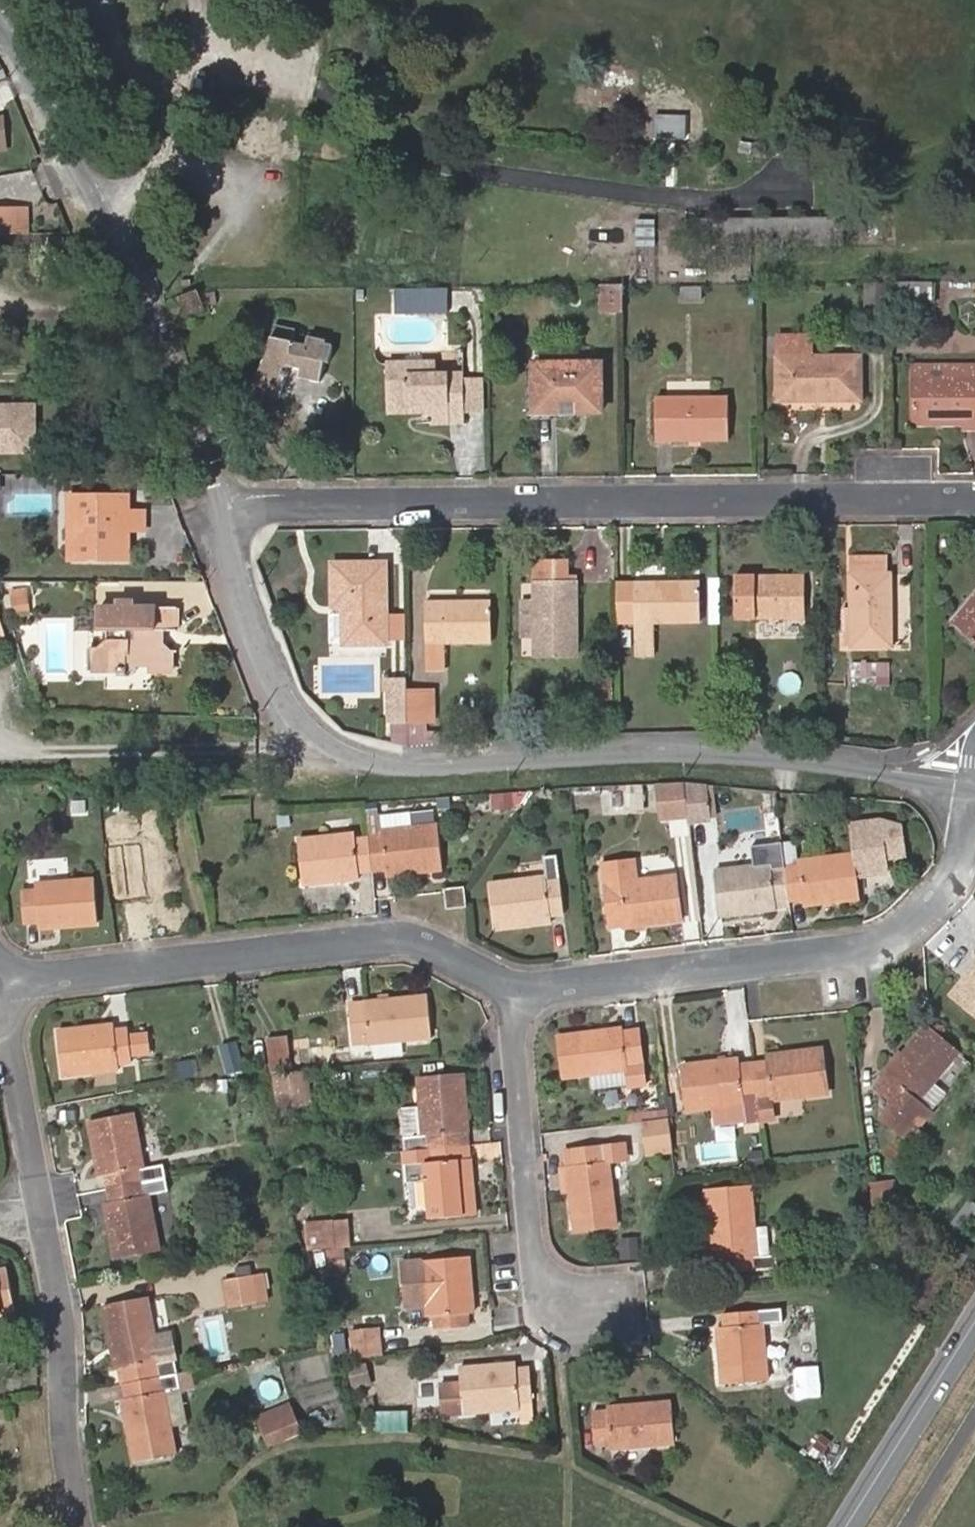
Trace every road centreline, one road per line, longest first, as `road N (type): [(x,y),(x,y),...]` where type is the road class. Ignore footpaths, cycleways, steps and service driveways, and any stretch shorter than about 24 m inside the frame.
road 1 (residential): [(235,503),(310,712),(359,755),(460,773),(752,763),(974,783)]
road 2 (residential): [(235,503),(974,508)]
road 3 (residential): [(0,19),(67,105),(235,503)]
road 4 (residential): [(526,988),(892,949),(959,898),(974,816)]
road 5 (residential): [(9,984),(432,941),(526,988)]
road 6 (residential): [(526,988),(517,1036),(544,1282),(561,1303),(585,1310)]
road 7 (residential): [(84,1526),(70,1358),(42,1217)]
road 8 (secondary): [(846,1526),(974,1322)]
road 9 (residential): [(42,1217),(9,984)]

